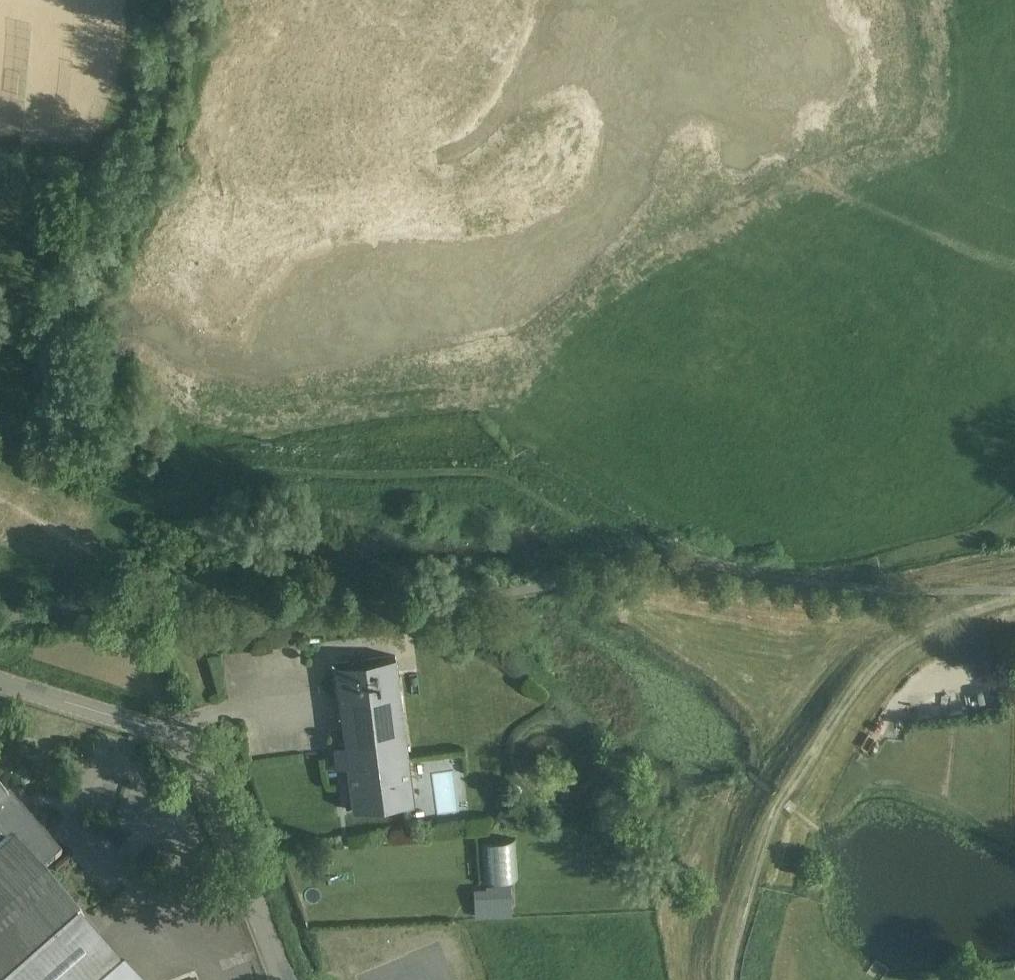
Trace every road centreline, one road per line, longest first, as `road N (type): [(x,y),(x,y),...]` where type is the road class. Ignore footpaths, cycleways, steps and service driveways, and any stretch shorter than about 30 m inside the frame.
road 1 (track): [(731,979),(770,823),(850,698),(918,635),(1014,599)]
road 2 (unclassified): [(284,979),(209,784),(188,751),(145,726),(0,681)]

